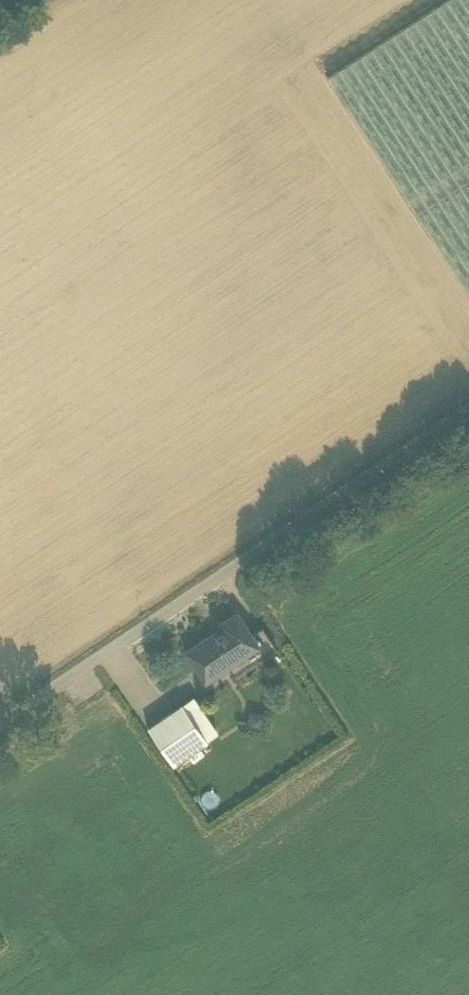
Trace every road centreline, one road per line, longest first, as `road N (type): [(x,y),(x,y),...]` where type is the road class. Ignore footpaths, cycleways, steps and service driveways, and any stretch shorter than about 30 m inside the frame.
road 1 (unclassified): [(0,732),(468,416)]

